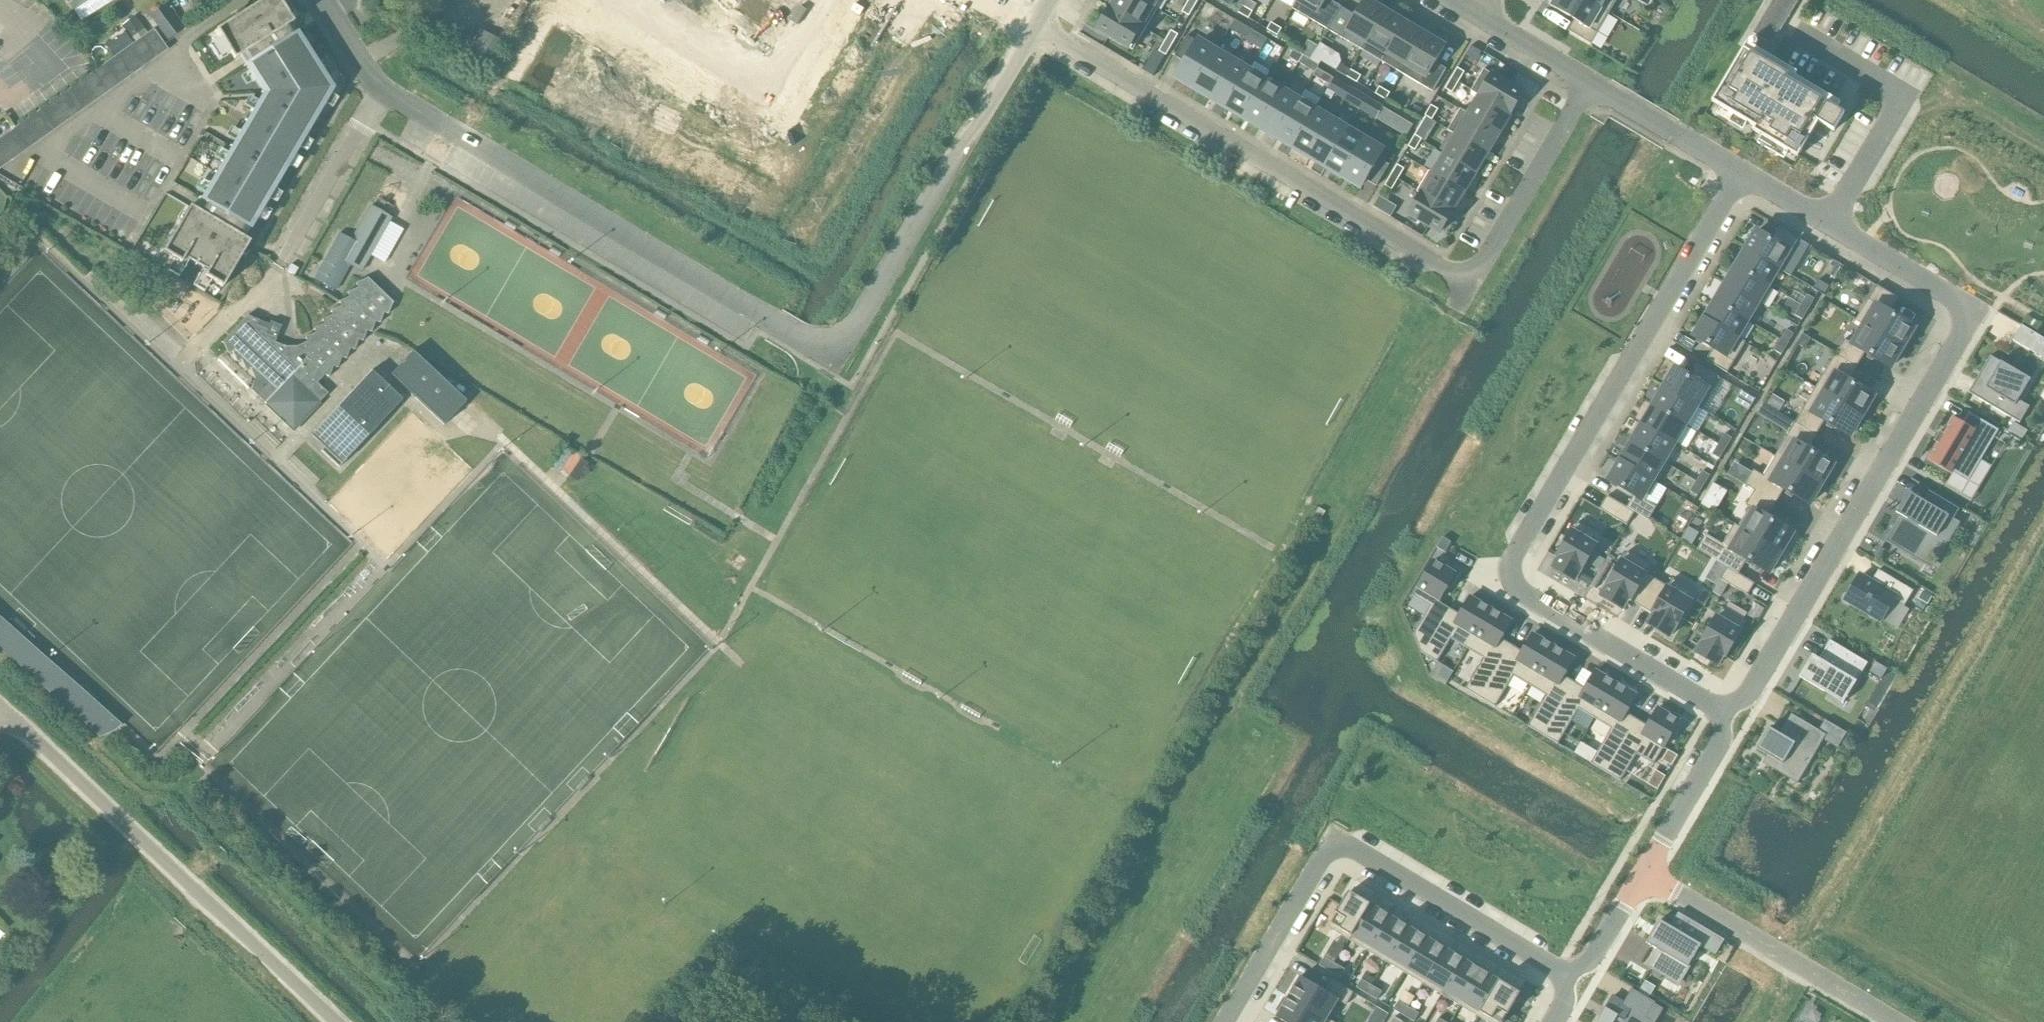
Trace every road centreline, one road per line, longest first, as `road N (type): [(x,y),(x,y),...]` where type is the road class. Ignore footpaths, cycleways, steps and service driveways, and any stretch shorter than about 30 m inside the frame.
road 1 (residential): [(1036,27),(848,354),(382,89)]
road 2 (residential): [(1036,27),(1470,281),(1588,82)]
road 3 (residential): [(1744,174),(1514,559),(1513,585),(1737,715)]
road 4 (residential): [(1737,715),(1976,311),(1827,223)]
road 5 (residential): [(1579,982),(1335,840),(1227,1021)]
road 6 (unclassified): [(332,1021),(0,709)]
road 7 (residential): [(1891,1021),(1645,873)]
road 8 (residential): [(1804,35),(1905,95),(1827,223)]
road 9 (residential): [(382,89),(291,255)]
road 10 (residential): [(1645,873),(1737,715)]
road 11 (residential): [(1744,174),(1588,82)]
road 12 (residential): [(1588,82),(1475,16)]
road 13 (residential): [(1579,982),(1645,873)]

